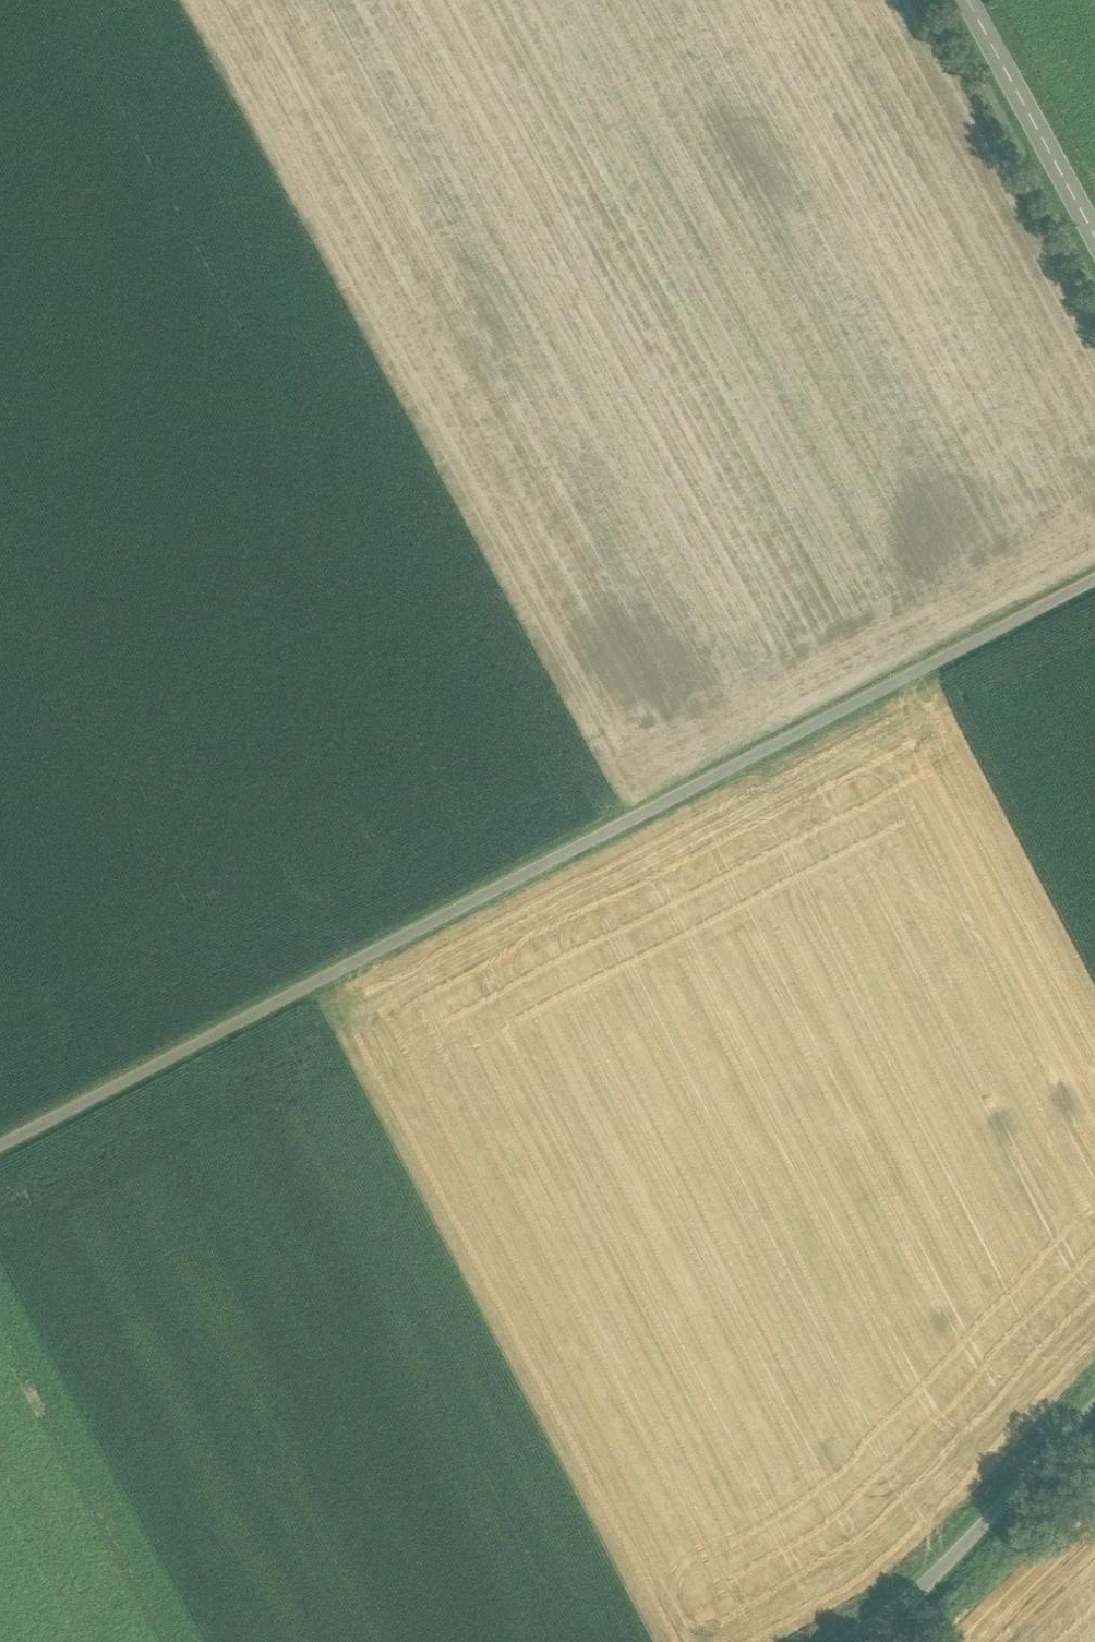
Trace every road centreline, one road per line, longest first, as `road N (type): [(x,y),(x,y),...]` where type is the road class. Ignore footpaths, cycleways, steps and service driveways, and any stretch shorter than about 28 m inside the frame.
road 1 (unclassified): [(1094,585),(0,1151)]
road 2 (unclassified): [(850,1641),(940,1570),(1094,1405)]
road 3 (tertiary): [(1094,235),(968,0)]

